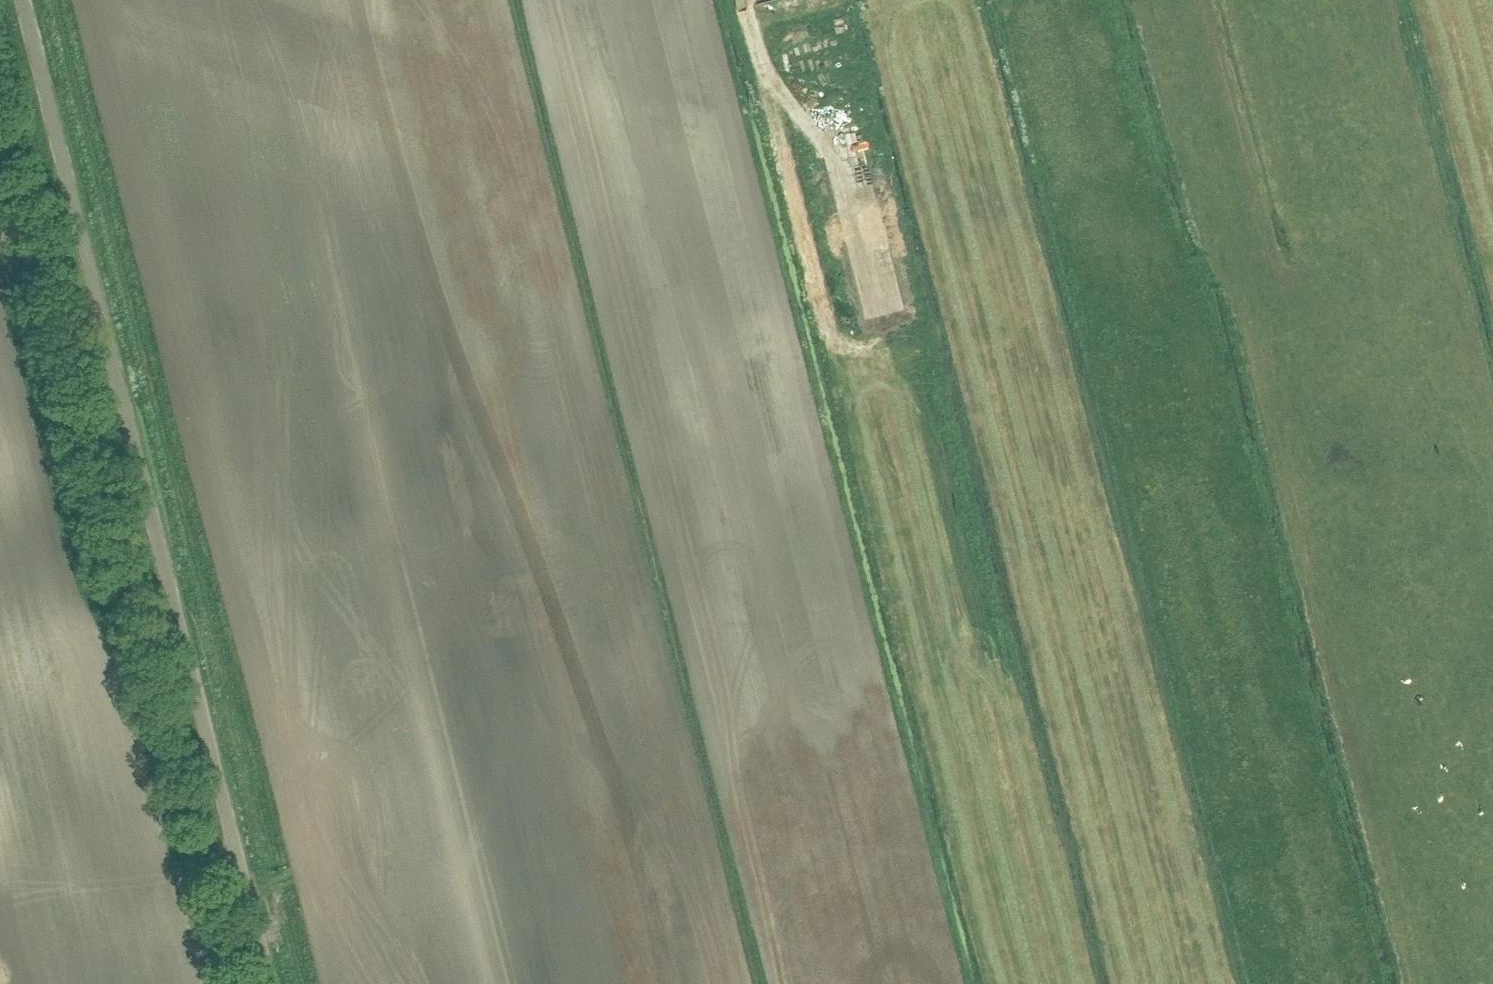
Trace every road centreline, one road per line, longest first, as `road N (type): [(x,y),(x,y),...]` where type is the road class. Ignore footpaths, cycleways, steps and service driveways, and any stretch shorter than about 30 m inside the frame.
road 1 (unclassified): [(266,983),(21,0)]

